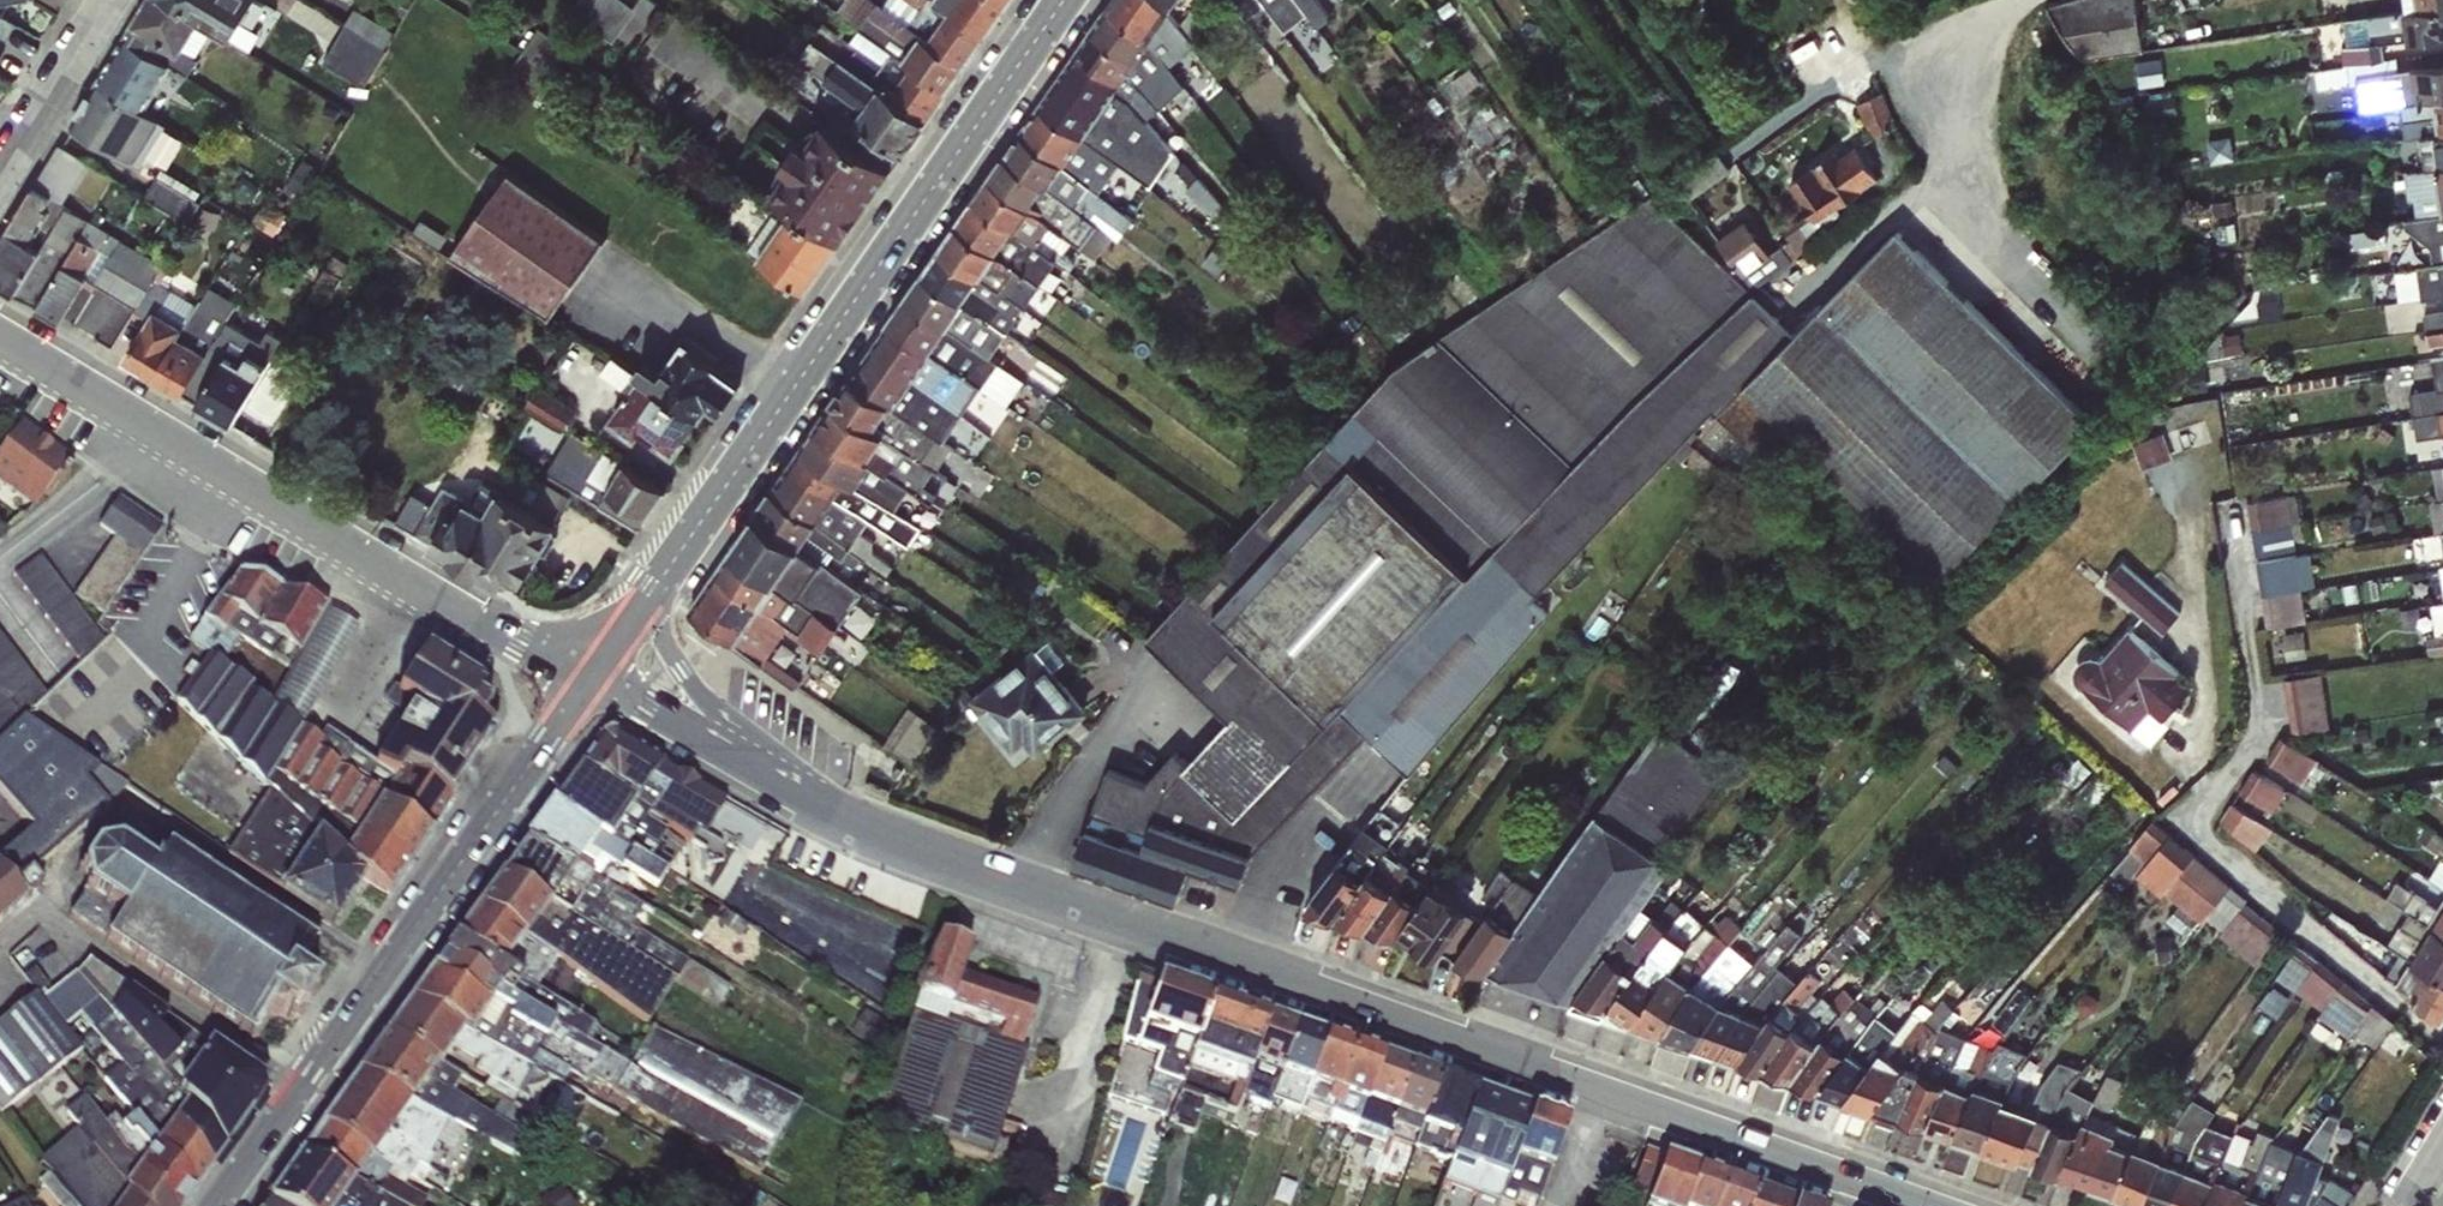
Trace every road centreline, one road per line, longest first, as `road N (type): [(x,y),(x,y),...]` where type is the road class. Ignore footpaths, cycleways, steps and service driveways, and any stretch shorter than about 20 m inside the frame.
road 1 (tertiary): [(593,672),(970,882),(1945,1205)]
road 2 (primary): [(1075,0),(968,159),(593,672)]
road 3 (unclassified): [(0,338),(516,640),(593,672)]
road 4 (unclassified): [(41,909),(71,857),(131,805),(382,975)]
road 5 (primary): [(593,672),(382,975)]
road 6 (unclassified): [(302,1091),(41,909)]
road 7 (residential): [(0,183),(109,0)]
road 8 (primary): [(382,975),(302,1091)]
road 9 (primary): [(302,1091),(222,1205)]

